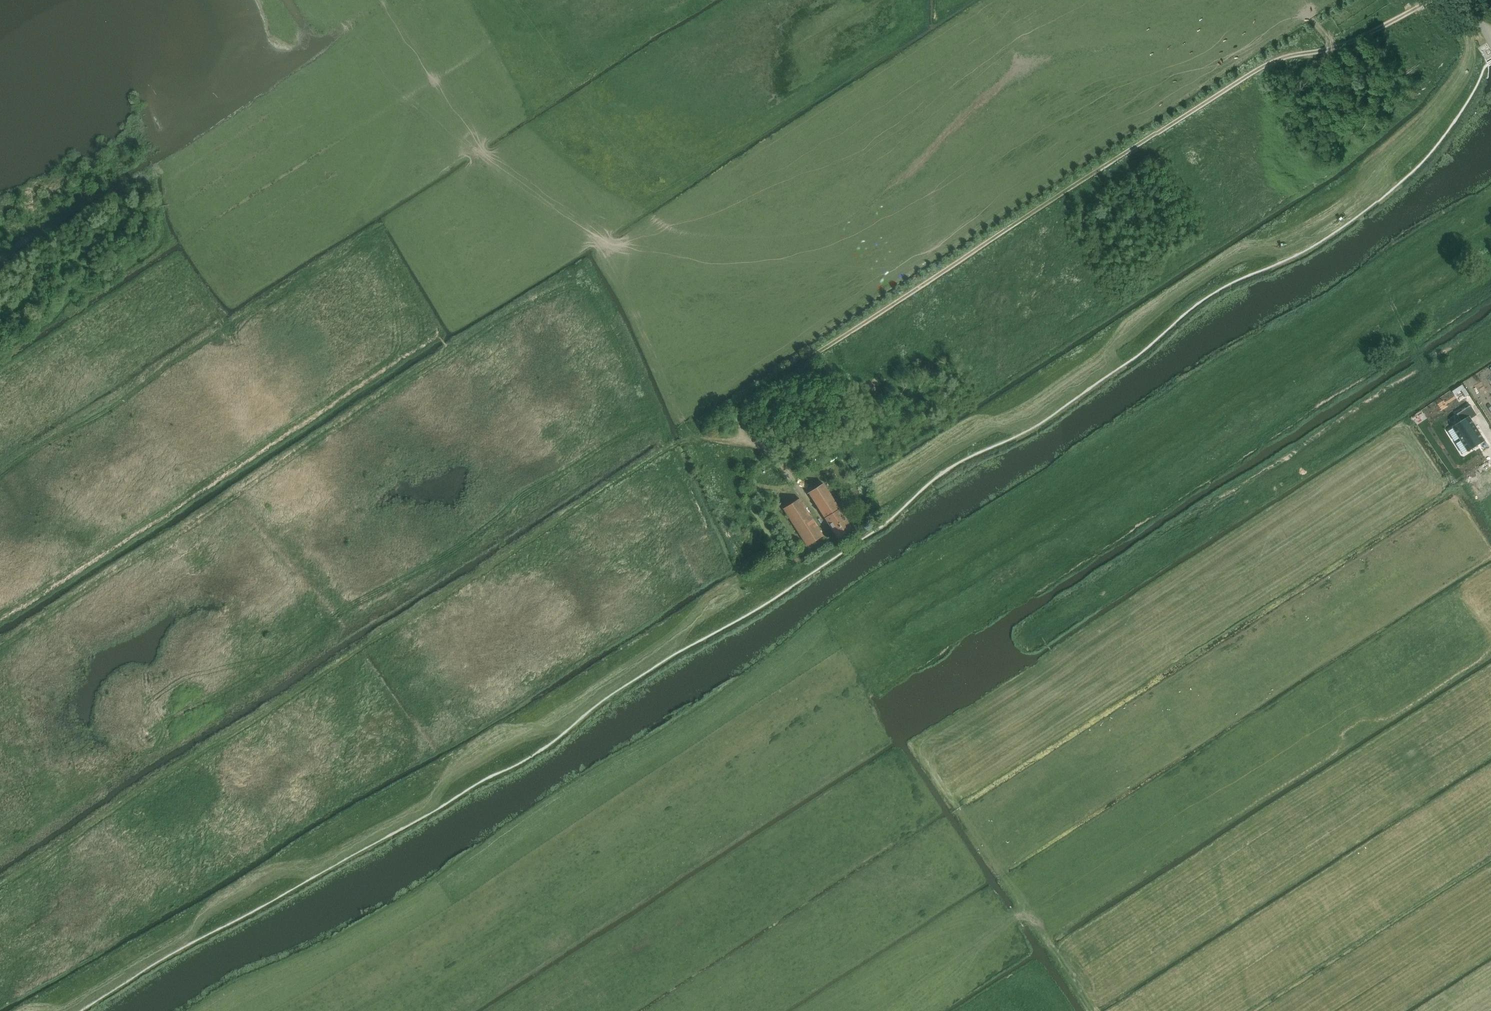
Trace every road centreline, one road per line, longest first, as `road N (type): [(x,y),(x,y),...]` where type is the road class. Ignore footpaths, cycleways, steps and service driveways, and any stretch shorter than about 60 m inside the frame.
road 1 (track): [(1434,0),(1353,44),(1261,67),(745,404),(744,437),(786,469)]
road 2 (track): [(744,437),(672,447),(0,895)]

